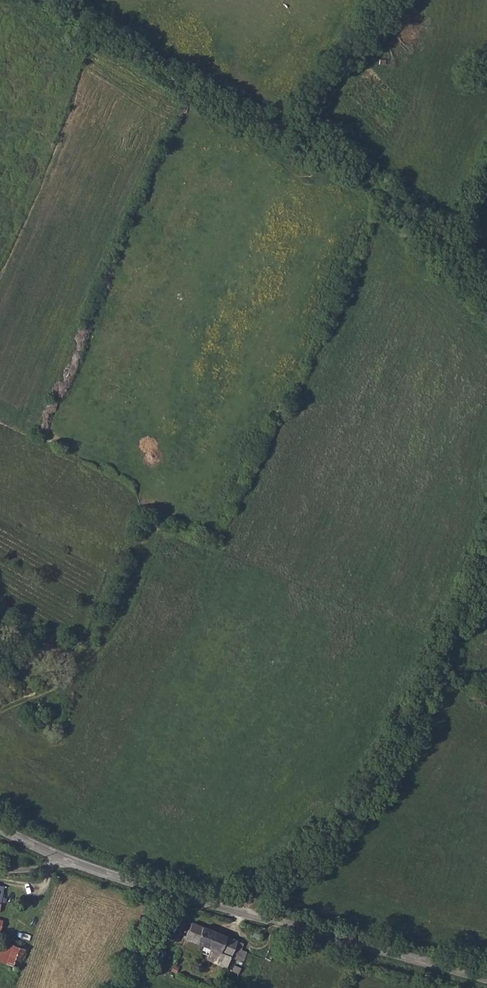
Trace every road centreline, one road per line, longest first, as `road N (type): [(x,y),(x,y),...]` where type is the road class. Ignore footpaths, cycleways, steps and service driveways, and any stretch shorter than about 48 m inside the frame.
road 1 (unclassified): [(54,0),(192,96),(310,141),(367,179),(486,298)]
road 2 (track): [(486,547),(471,602),(378,787),(242,914)]
road 3 (unclassified): [(63,858),(486,979)]
road 4 (track): [(0,712),(77,675),(99,649),(143,547)]

